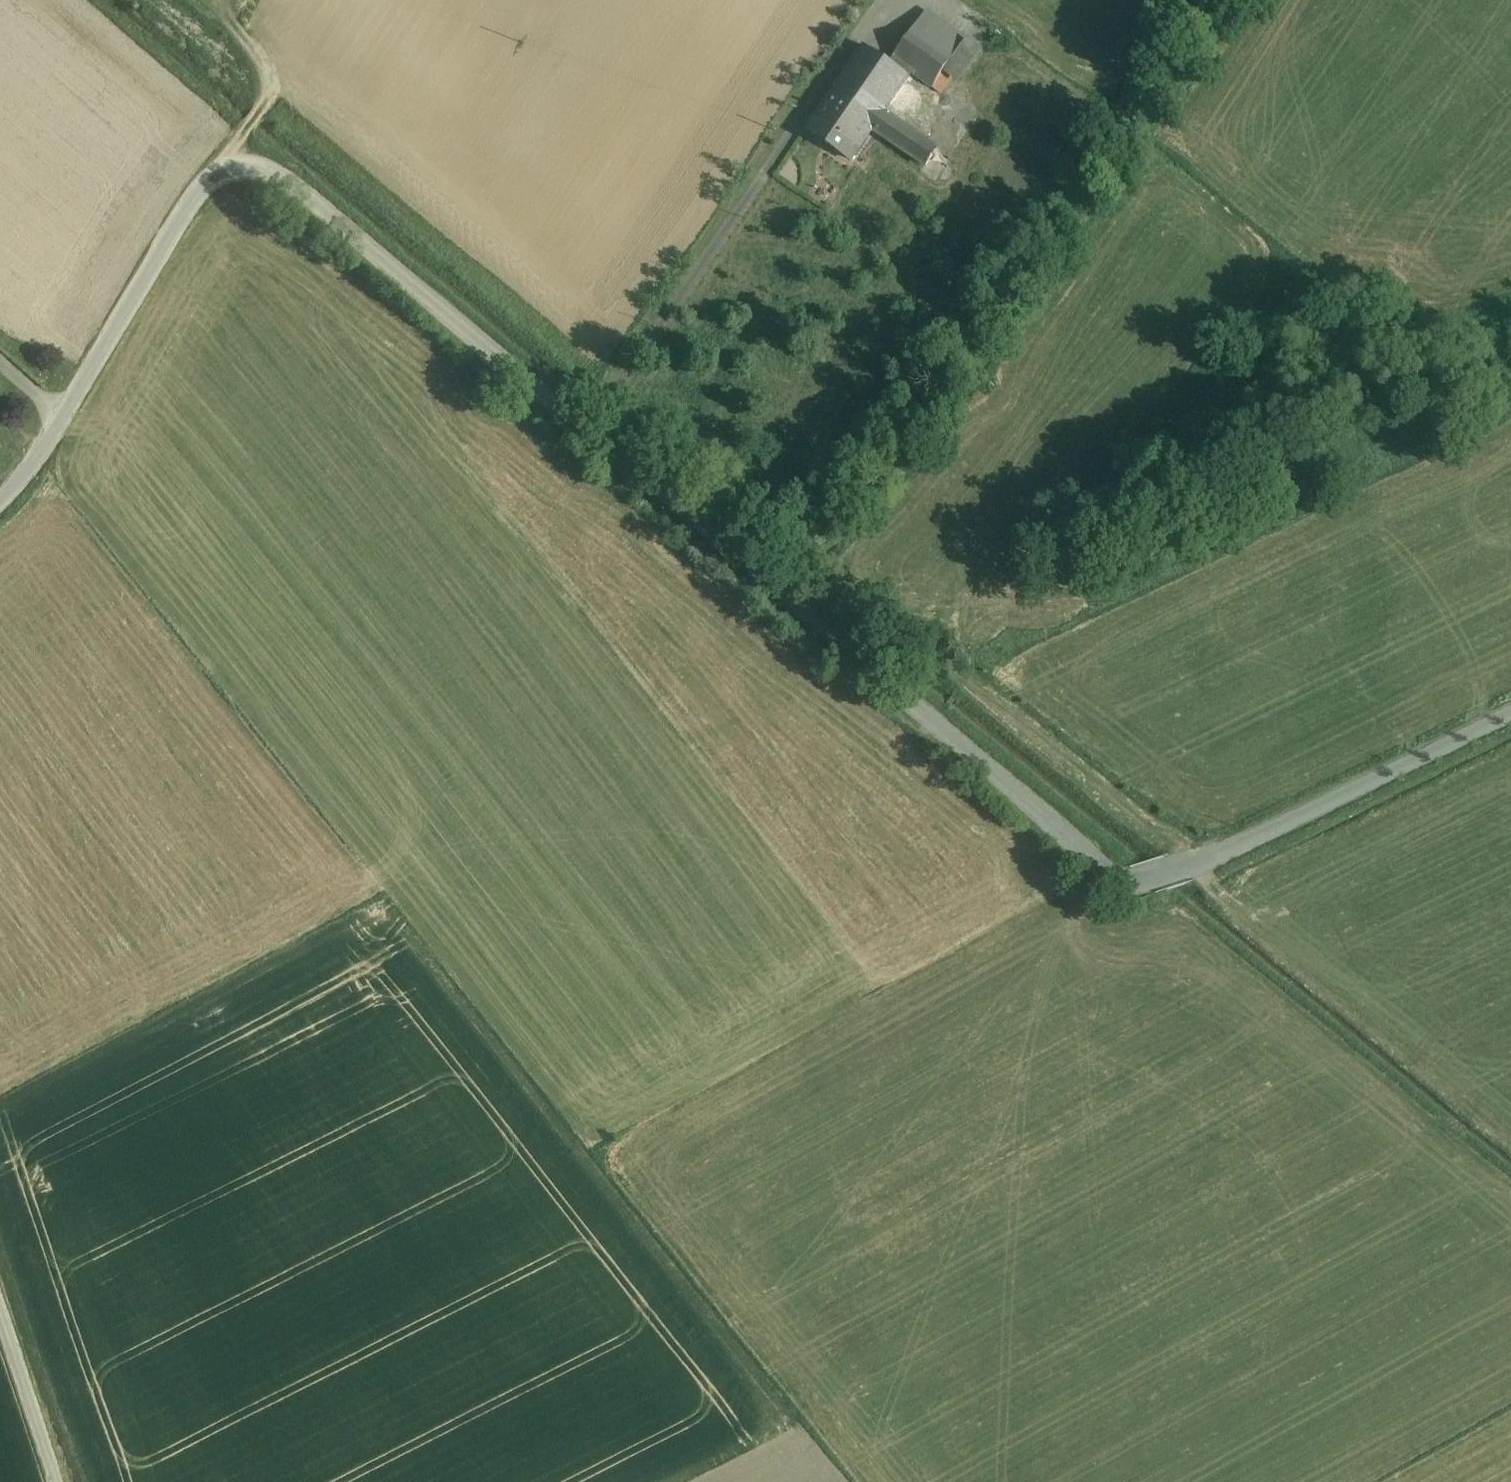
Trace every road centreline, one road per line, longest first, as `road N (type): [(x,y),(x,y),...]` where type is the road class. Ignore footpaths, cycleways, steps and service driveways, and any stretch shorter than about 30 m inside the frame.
road 1 (unclassified): [(1510,706),(1193,859),(1124,880),(282,175),(261,169),(222,173),(206,187),(64,417),(0,502)]
road 2 (unclassified): [(61,1481),(0,1299)]

